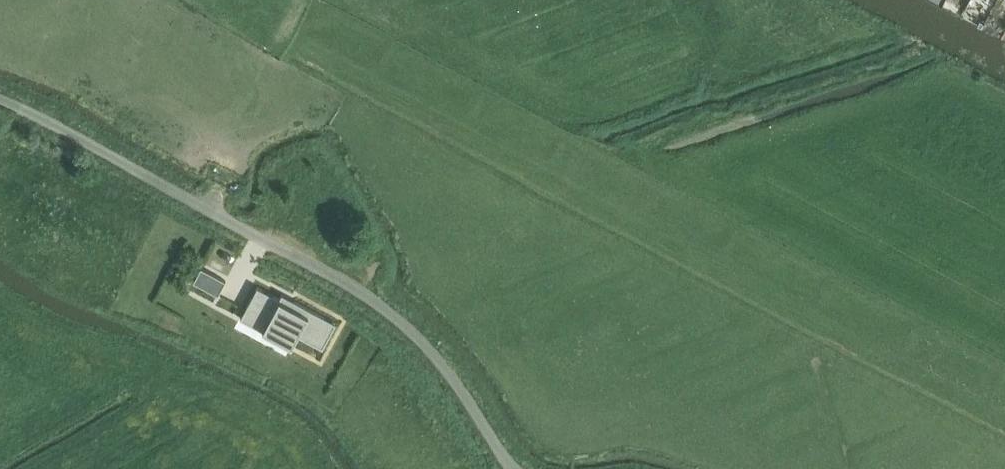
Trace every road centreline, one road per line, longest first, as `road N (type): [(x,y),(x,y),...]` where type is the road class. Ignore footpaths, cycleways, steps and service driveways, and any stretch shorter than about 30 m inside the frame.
road 1 (unclassified): [(516,468),(433,350),(386,306),(0,98)]

